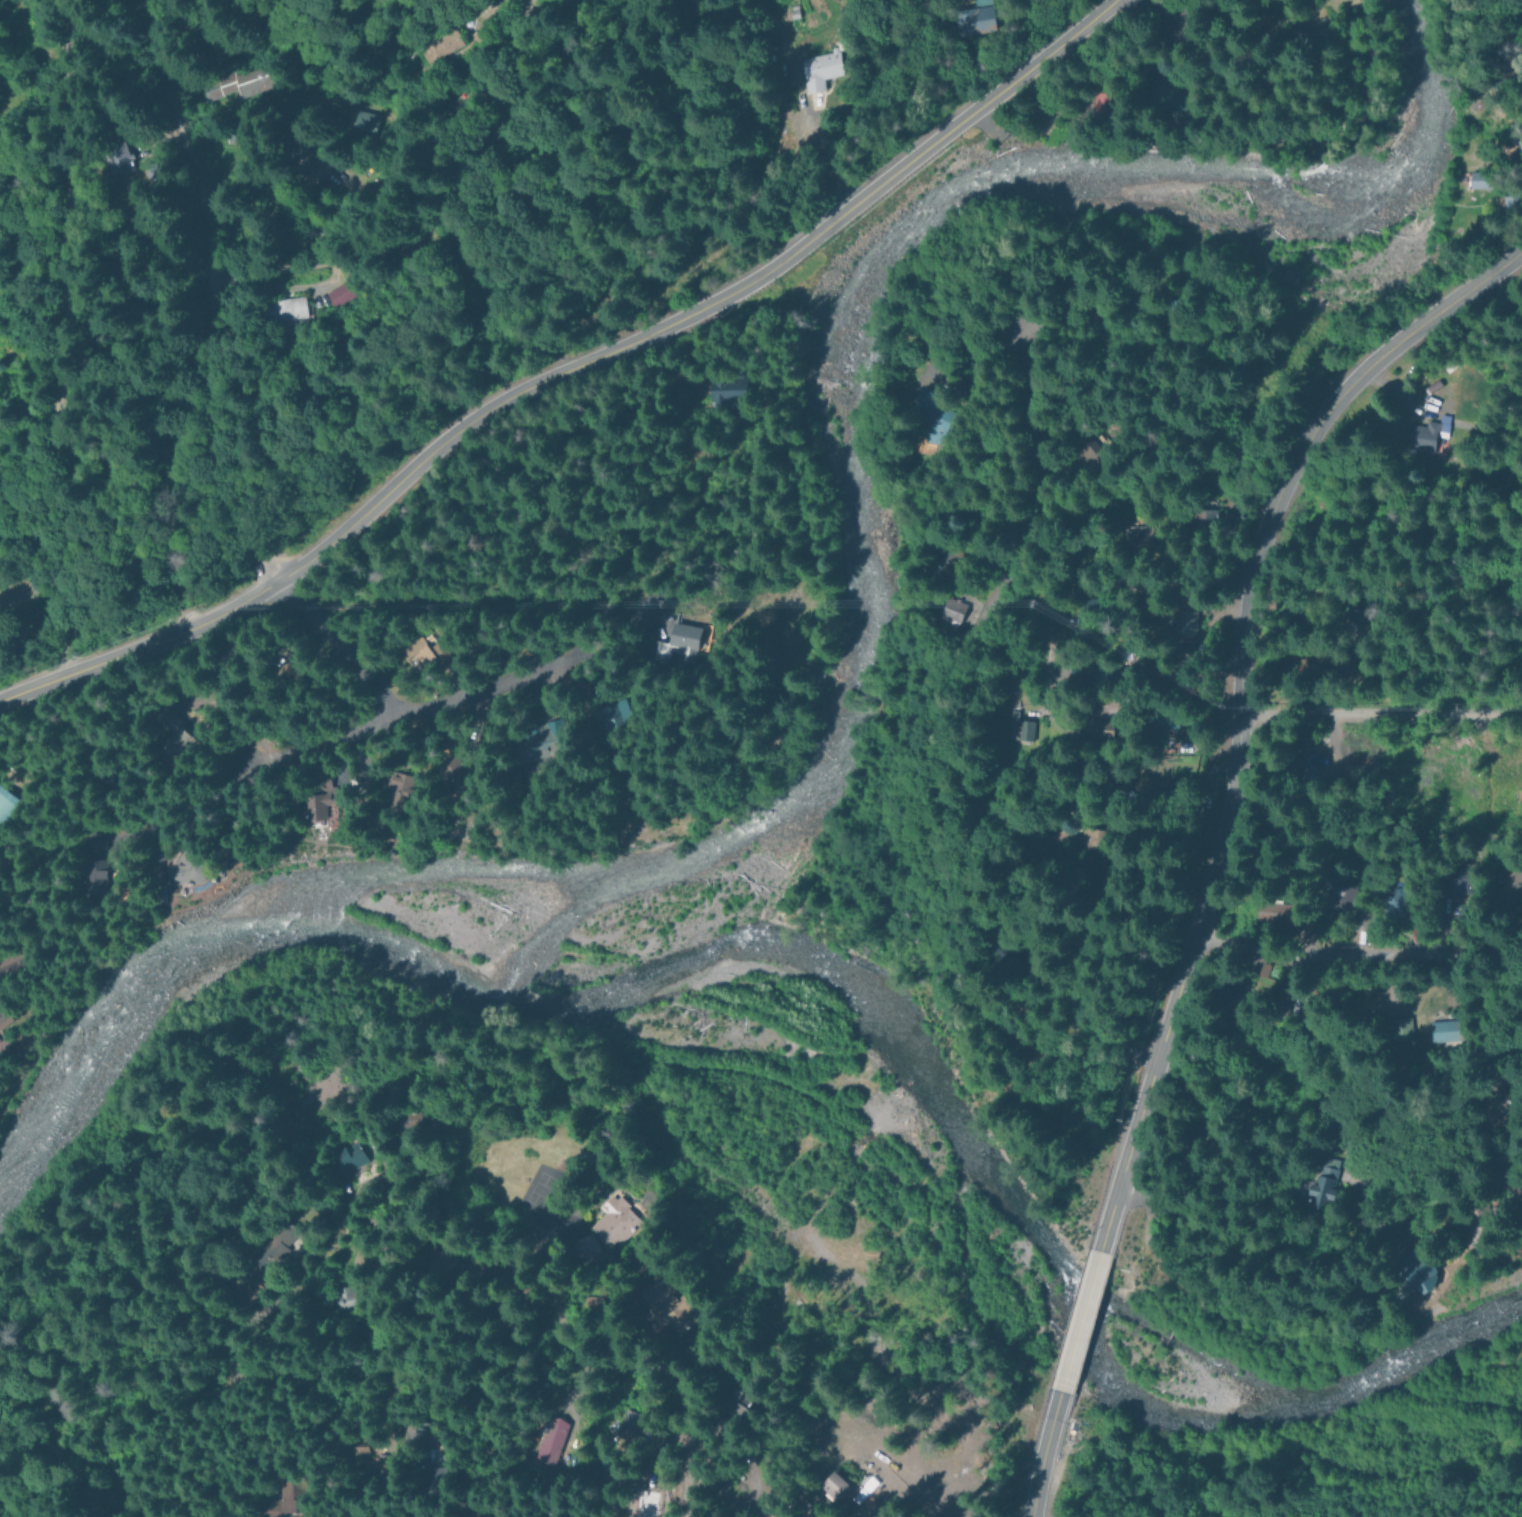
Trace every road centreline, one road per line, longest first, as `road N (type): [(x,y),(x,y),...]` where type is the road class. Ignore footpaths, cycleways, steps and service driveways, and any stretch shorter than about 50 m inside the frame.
road 1 (tertiary): [(1108,0),(782,257),(474,411),(270,582),(0,696)]
road 2 (secondary): [(1100,1249),(1127,1185),(1223,848),(1246,612),(1281,493),(1315,436),(1369,376),(1521,255)]
road 3 (residential): [(1019,334),(1021,495),(919,775),(913,831),(928,904),(973,999),(998,1025),(1060,1054),(1161,1056)]
road 4 (residential): [(48,676),(58,253),(44,0)]
road 5 (residential): [(270,582),(203,441),(204,217),(129,0)]
road 6 (residential): [(1127,1185),(1223,1252),(1315,1260),(1428,1203),(1521,1180)]
road 7 (residential): [(30,854),(202,779),(394,718)]
road 8 (residential): [(1199,938),(1320,957),(1521,953)]
road 9 (residential): [(1521,715),(1239,715)]
road 10 (residential): [(996,579),(1239,715)]
road 11 (residential): [(155,636),(202,779)]
road 12 (secondary): [(1058,1389),(1100,1249)]
road 13 (secondary): [(1031,1516),(1058,1389)]

